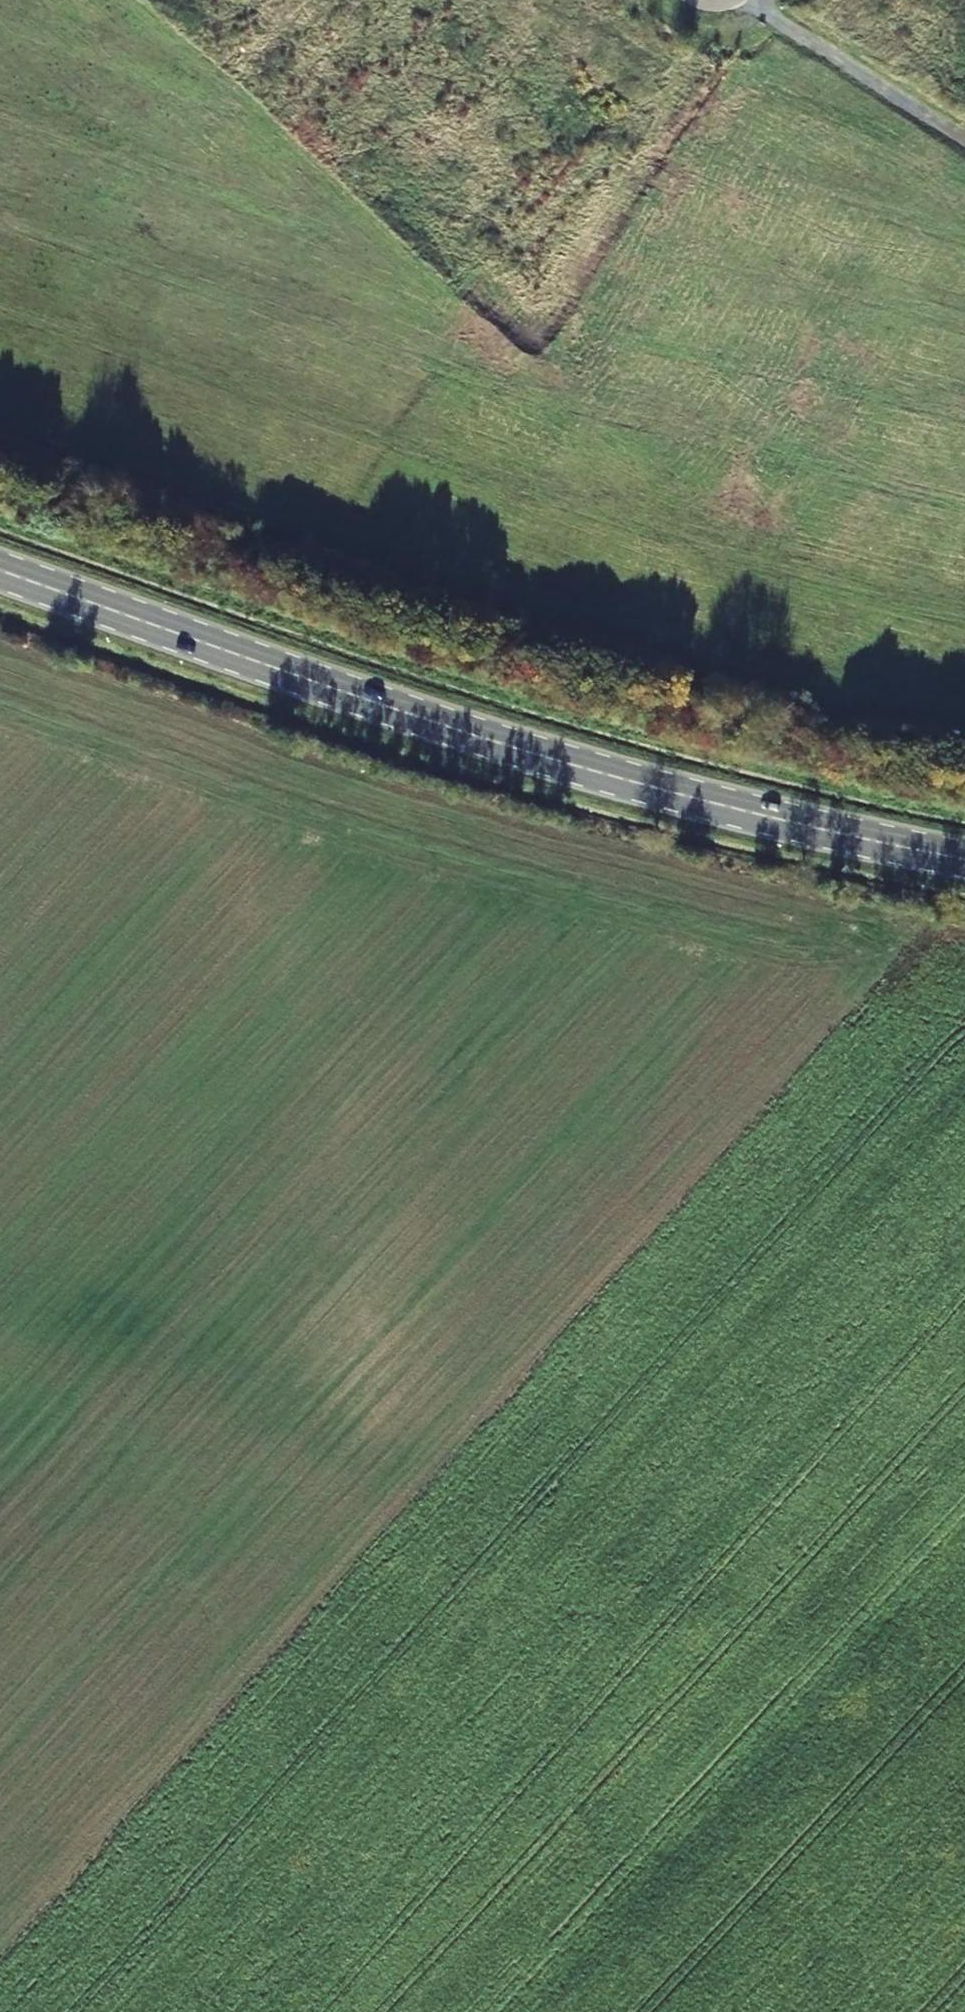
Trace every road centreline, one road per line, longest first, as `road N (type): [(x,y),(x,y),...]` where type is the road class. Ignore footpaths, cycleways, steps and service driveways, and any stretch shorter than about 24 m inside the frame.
road 1 (secondary): [(0,567),(474,729),(825,835),(964,859)]
road 2 (track): [(964,136),(751,0)]

